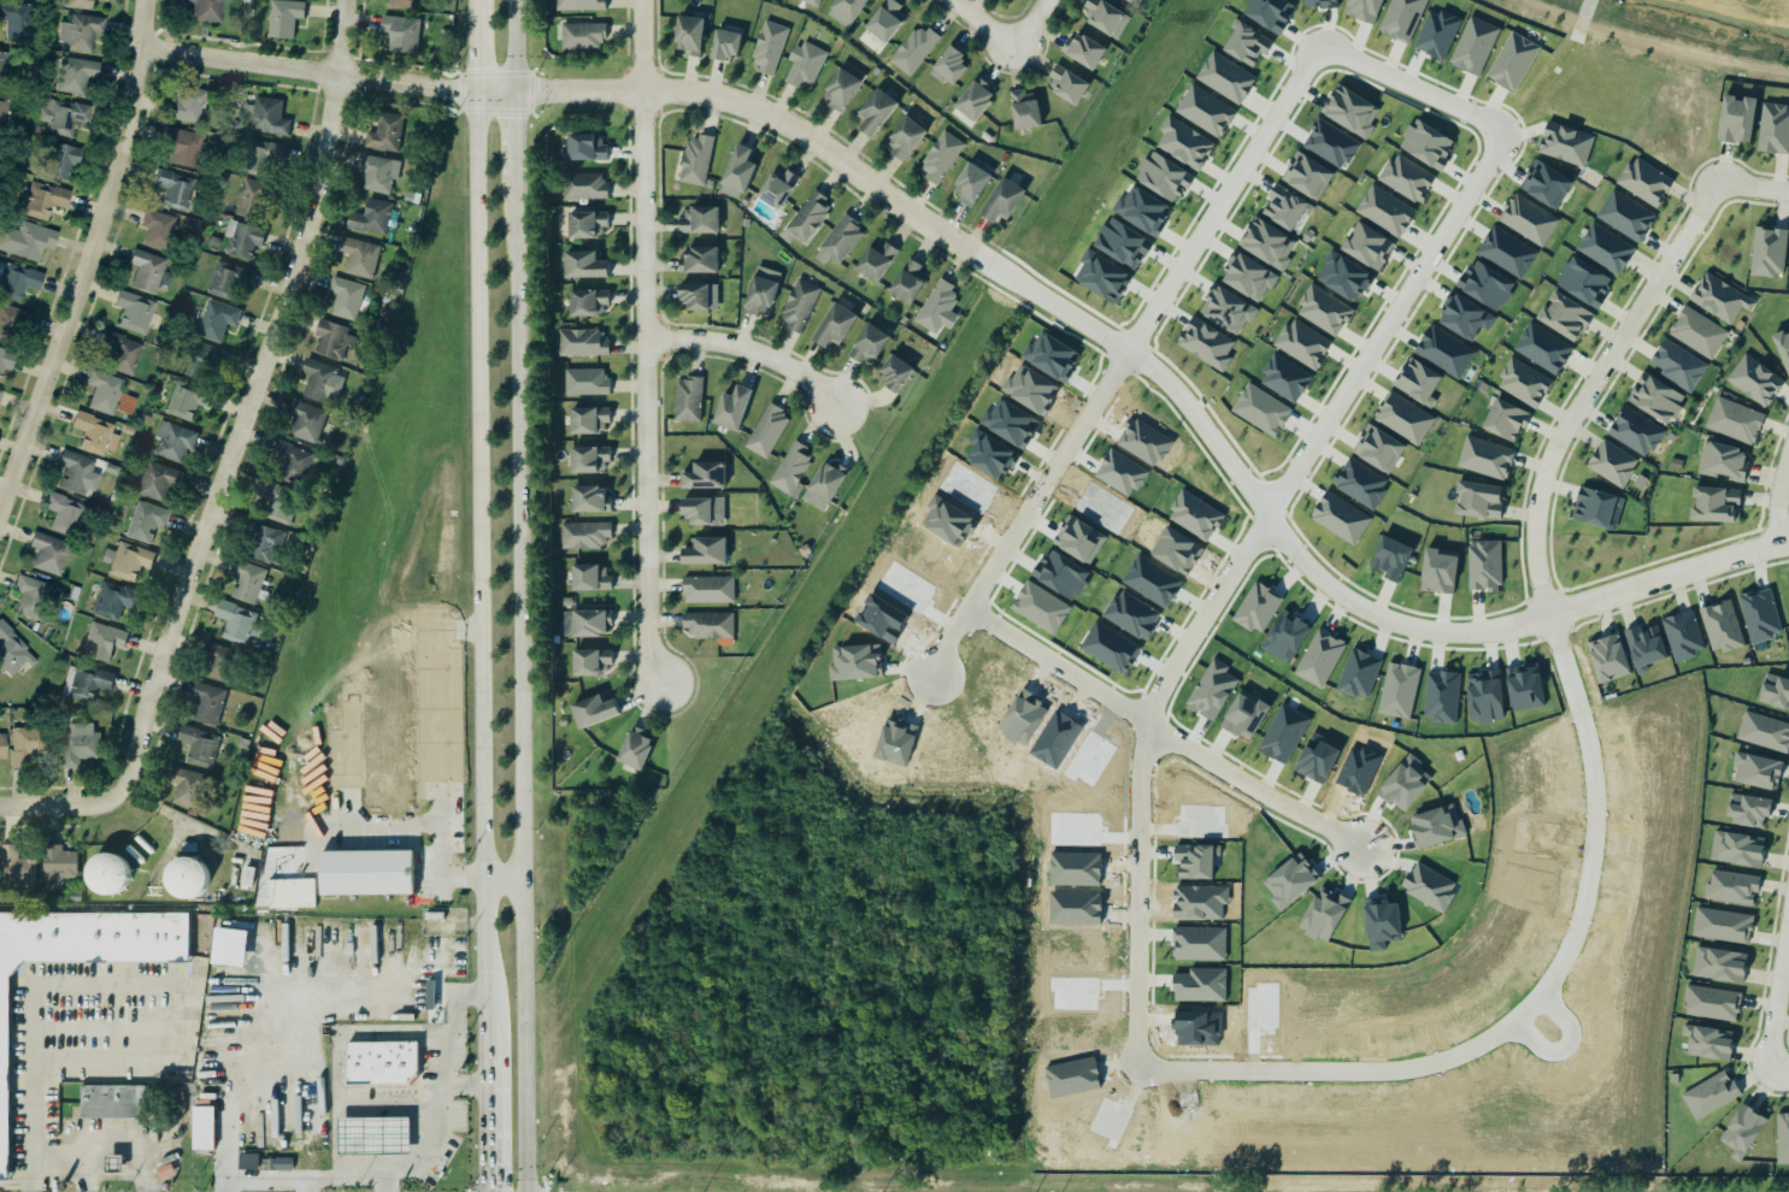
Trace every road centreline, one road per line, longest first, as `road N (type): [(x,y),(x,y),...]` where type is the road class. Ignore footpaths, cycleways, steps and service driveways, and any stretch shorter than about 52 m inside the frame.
road 1 (residential): [(1226,561),(1134,724),(969,604),(1089,396),(1311,46),(1501,134),(1226,561)]
road 2 (secondary): [(531,1191),(519,880),(514,171)]
road 3 (secondary): [(476,94),(485,1109)]
road 4 (residential): [(149,45),(476,94),(712,98),(772,119),(991,270)]
road 5 (residential): [(351,0),(336,122),(304,262),(152,712)]
road 6 (residential): [(659,684),(645,650),(641,0)]
road 7 (residential): [(1518,625),(1459,633),(1403,629),(1318,590),(1148,374),(991,270)]
road 8 (residential): [(1788,190),(1722,182),(1558,441),(1538,498),(1536,544),(1559,648)]
road 9 (residential): [(10,507),(123,175),(153,0)]
road 10 (residential): [(1134,724),(1120,1056),(1135,1074),(1195,1075)]
road 11 (residential): [(1788,544),(1518,625)]
road 12 (residential): [(1134,724),(1347,860)]
road 13 (residential): [(152,712),(137,771),(118,796),(0,803)]
road 14 (residential): [(643,344),(707,343),(766,360),(836,407)]
road 15 (residential): [(1788,935),(1771,1069),(1788,1069)]
road 16 (residential): [(1042,0),(1011,49),(948,0)]

